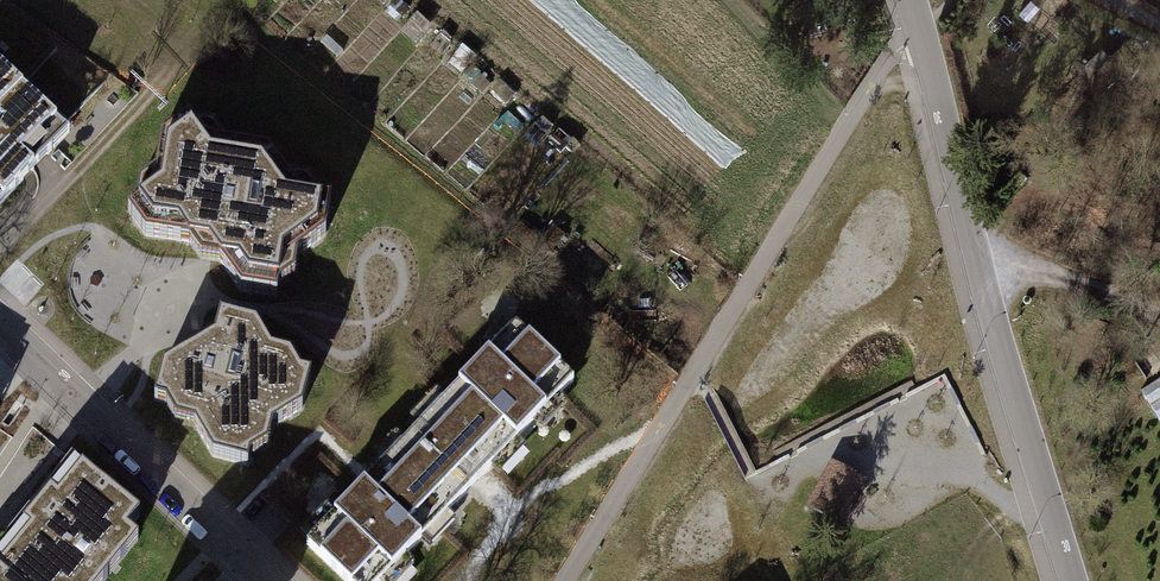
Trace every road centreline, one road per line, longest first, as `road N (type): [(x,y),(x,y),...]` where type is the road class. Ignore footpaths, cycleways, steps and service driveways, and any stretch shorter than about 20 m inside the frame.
road 1 (residential): [(903,0),(975,280),(1065,580)]
road 2 (residential): [(0,326),(267,580)]
road 3 (track): [(975,280),(1032,273),(1159,316)]

